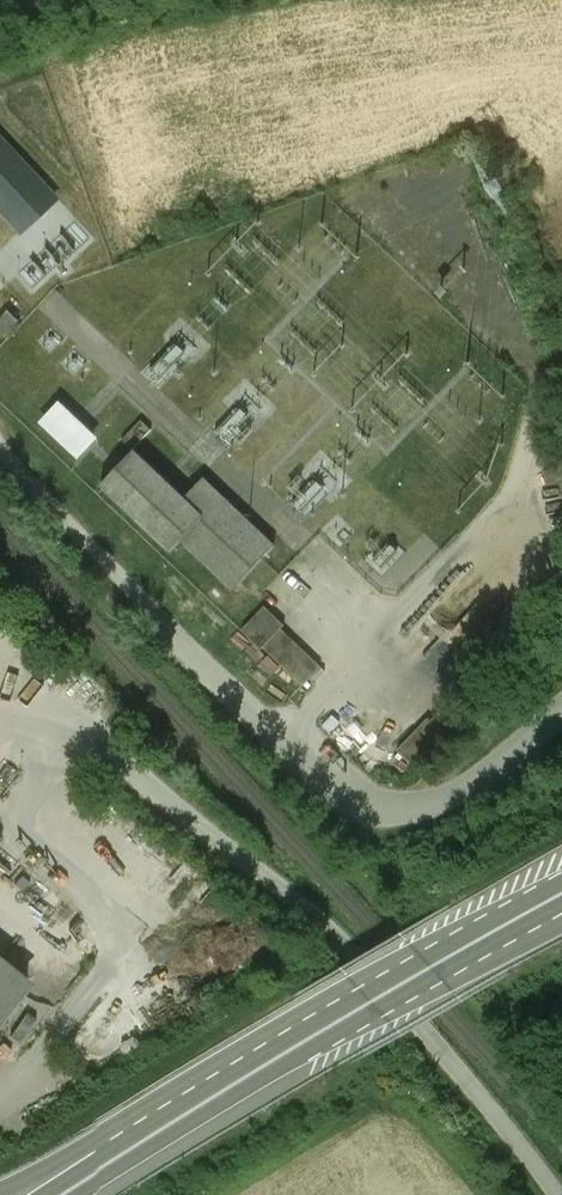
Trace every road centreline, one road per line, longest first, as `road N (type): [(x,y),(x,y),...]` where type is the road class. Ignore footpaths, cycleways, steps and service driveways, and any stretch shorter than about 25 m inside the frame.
road 1 (residential): [(561,724),(490,791),(412,825),(338,819),(0,443)]
road 2 (trunk): [(93,1194),(319,1051),(561,919)]
road 3 (trunk): [(561,882),(305,1025),(113,1150)]

